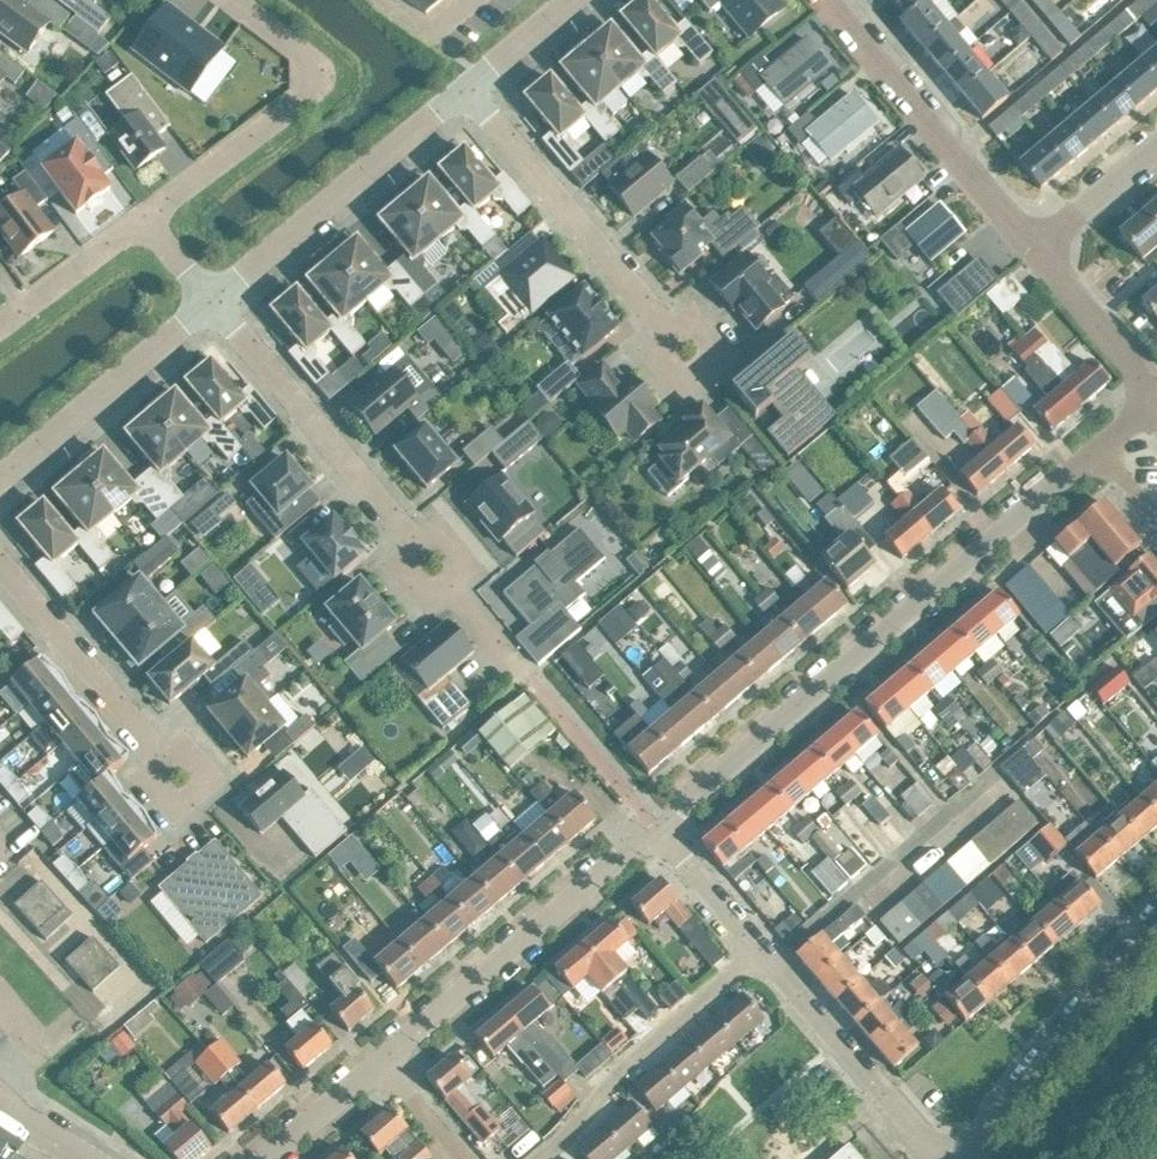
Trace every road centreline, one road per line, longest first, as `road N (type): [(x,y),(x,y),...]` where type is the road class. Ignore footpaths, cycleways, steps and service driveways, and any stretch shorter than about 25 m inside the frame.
road 1 (residential): [(1156,917),(969,1150),(954,1156),(930,1151),(754,951)]
road 2 (unclassified): [(662,831),(688,799),(1100,452)]
road 3 (unclassified): [(381,1067),(627,852),(662,831)]
road 4 (residential): [(138,224),(304,98),(305,54),(235,0)]
road 5 (residential): [(209,305),(468,88)]
road 6 (unclassified): [(1031,249),(824,0)]
road 7 (residential): [(674,335),(468,88)]
road 8 (residential): [(209,305),(417,548)]
road 9 (residential): [(538,1158),(618,1071),(754,951)]
road 10 (residential): [(0,483),(209,305)]
road 11 (residential): [(163,760),(0,571)]
road 12 (unclassified): [(1156,402),(1031,249)]
road 13 (residential): [(0,327),(138,224)]
road 14 (unclassified): [(1031,249),(1156,145)]
road 15 (residential): [(417,548),(398,563),(425,597),(465,566),(438,532)]
road 16 (residential): [(163,760),(179,746),(207,779),(171,808),(144,775)]
road 17 (residential): [(754,951),(662,831)]
road 18 (unclassified): [(271,1158),(381,1067)]
road 19 (residential): [(674,335),(689,322),(714,351),(681,379),(656,351)]
road 20 (residential): [(468,88),(573,0)]
road 21 (residential): [(459,1158),(381,1067)]

